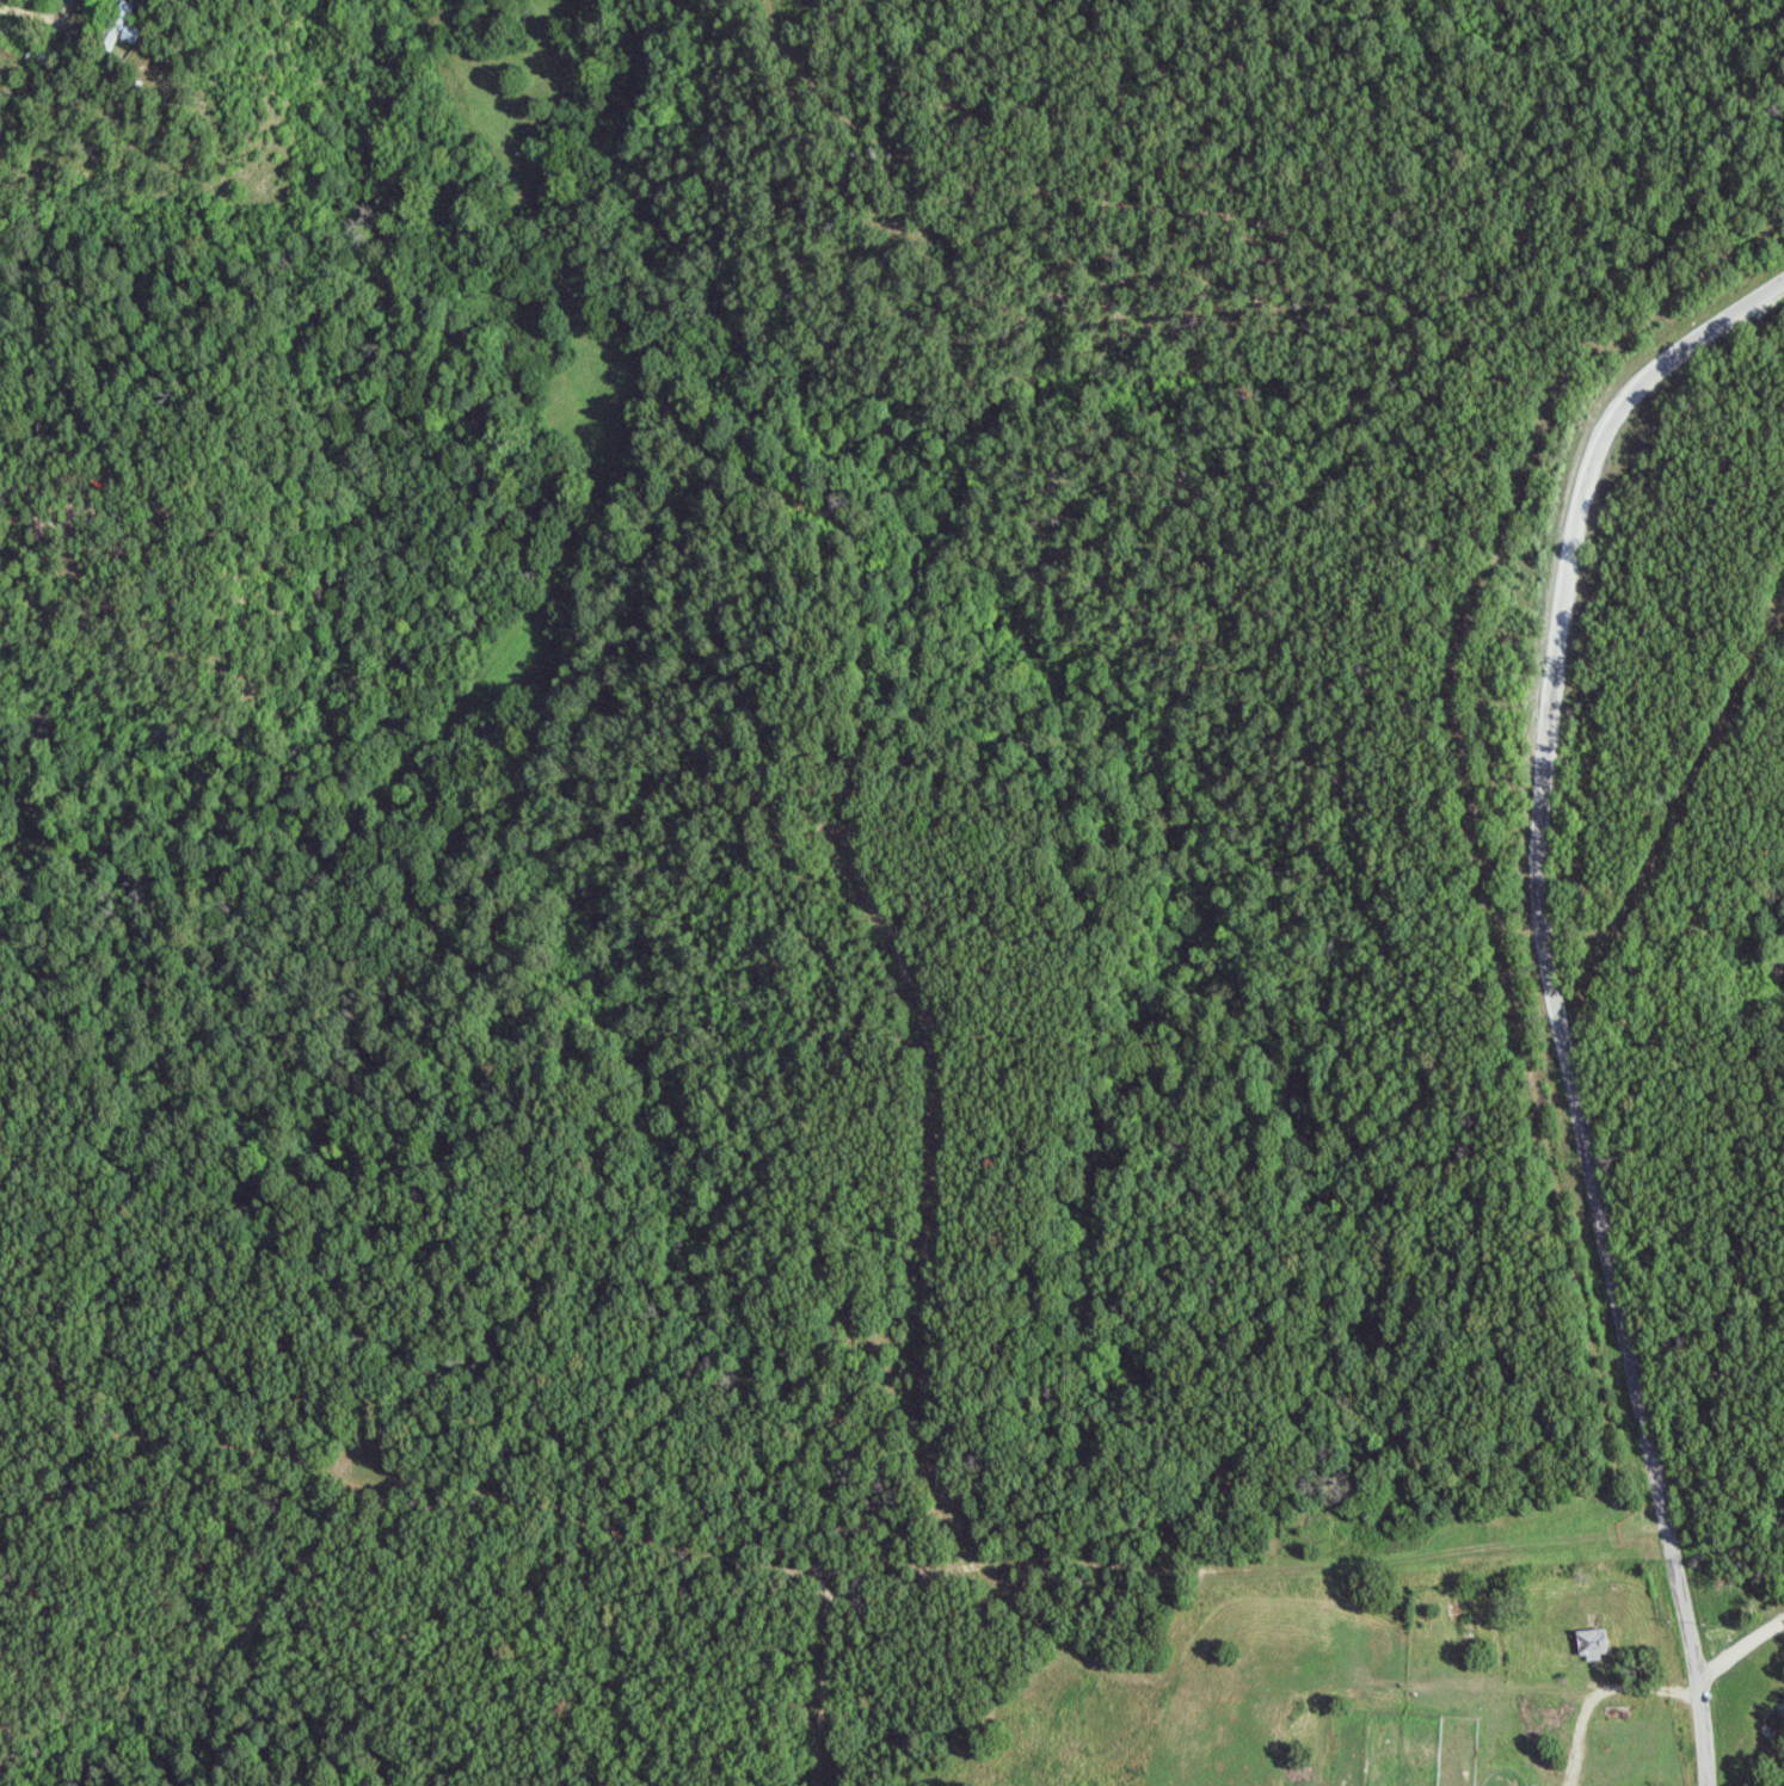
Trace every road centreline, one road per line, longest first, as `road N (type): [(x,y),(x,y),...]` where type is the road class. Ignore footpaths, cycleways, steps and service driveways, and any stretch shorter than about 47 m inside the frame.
road 1 (residential): [(1715,1785),(1702,1659),(1550,955),(1546,832),(1575,555),(1600,449),(1626,401),(1653,376),(1783,284)]

